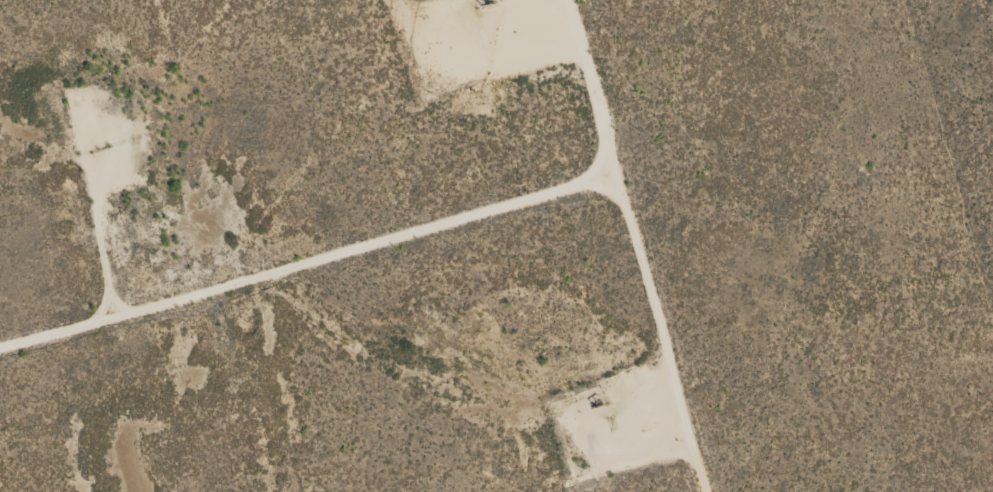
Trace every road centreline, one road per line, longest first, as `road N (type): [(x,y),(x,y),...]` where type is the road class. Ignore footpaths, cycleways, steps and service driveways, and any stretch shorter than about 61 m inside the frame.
road 1 (track): [(0,345),(627,177)]
road 2 (track): [(712,491),(574,0)]

